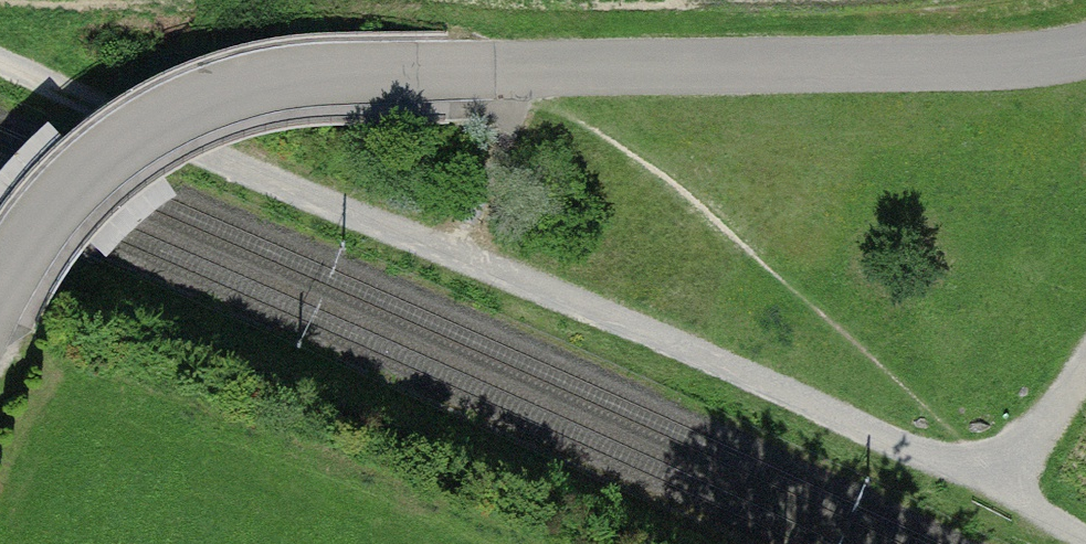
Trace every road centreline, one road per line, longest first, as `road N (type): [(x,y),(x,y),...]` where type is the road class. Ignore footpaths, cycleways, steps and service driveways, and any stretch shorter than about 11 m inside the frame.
road 1 (residential): [(0,292),(44,220),(127,143),(220,95),(320,75),(1038,60),(1085,49)]
road 2 (track): [(1085,526),(454,256)]
road 3 (track): [(454,256),(0,57)]
road 4 (track): [(1003,485),(1085,363)]

